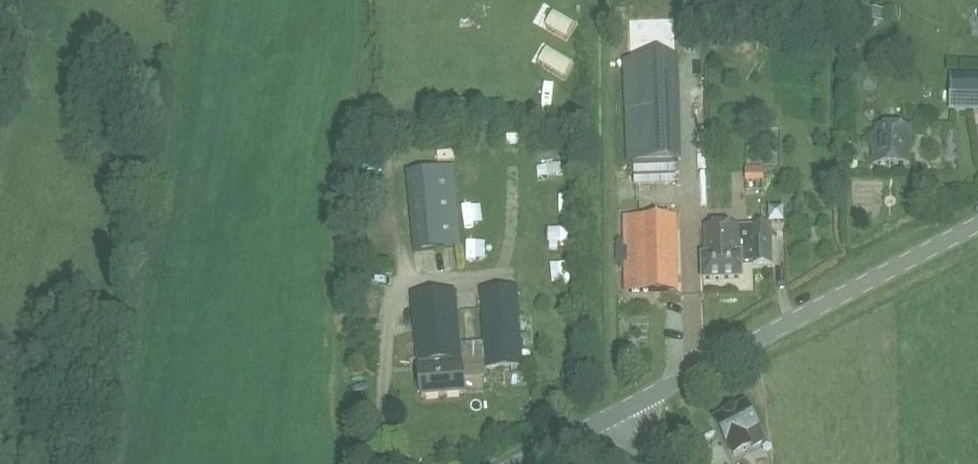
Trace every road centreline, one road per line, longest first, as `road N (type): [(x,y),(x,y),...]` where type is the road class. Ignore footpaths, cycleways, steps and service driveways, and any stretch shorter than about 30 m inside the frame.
road 1 (unclassified): [(621,411),(977,223)]

